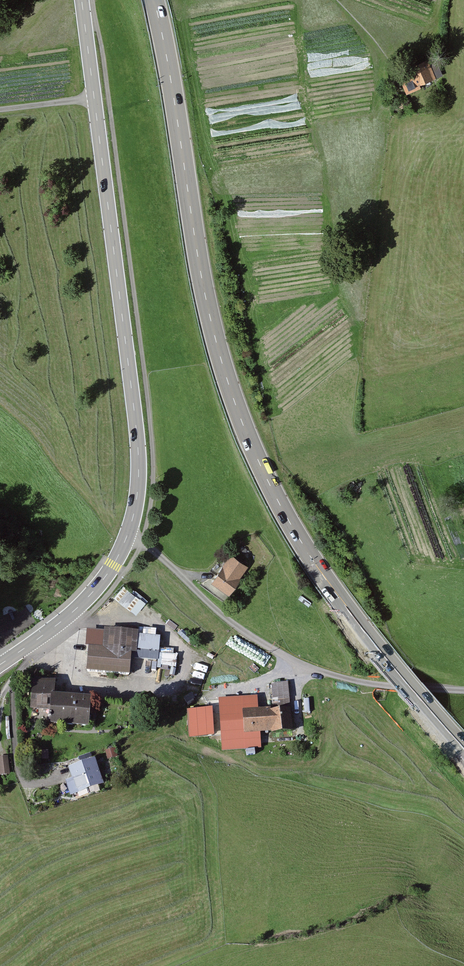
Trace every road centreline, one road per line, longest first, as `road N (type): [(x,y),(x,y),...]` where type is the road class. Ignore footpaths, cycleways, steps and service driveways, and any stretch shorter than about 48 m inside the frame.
road 1 (secondary): [(155,0),(203,284),(238,414),(313,561),(463,750)]
road 2 (tertiary): [(0,665),(90,596),(114,565),(137,497),(136,420),(82,0)]
road 3 (track): [(127,536),(234,625),(296,663),(363,685),(463,692)]

